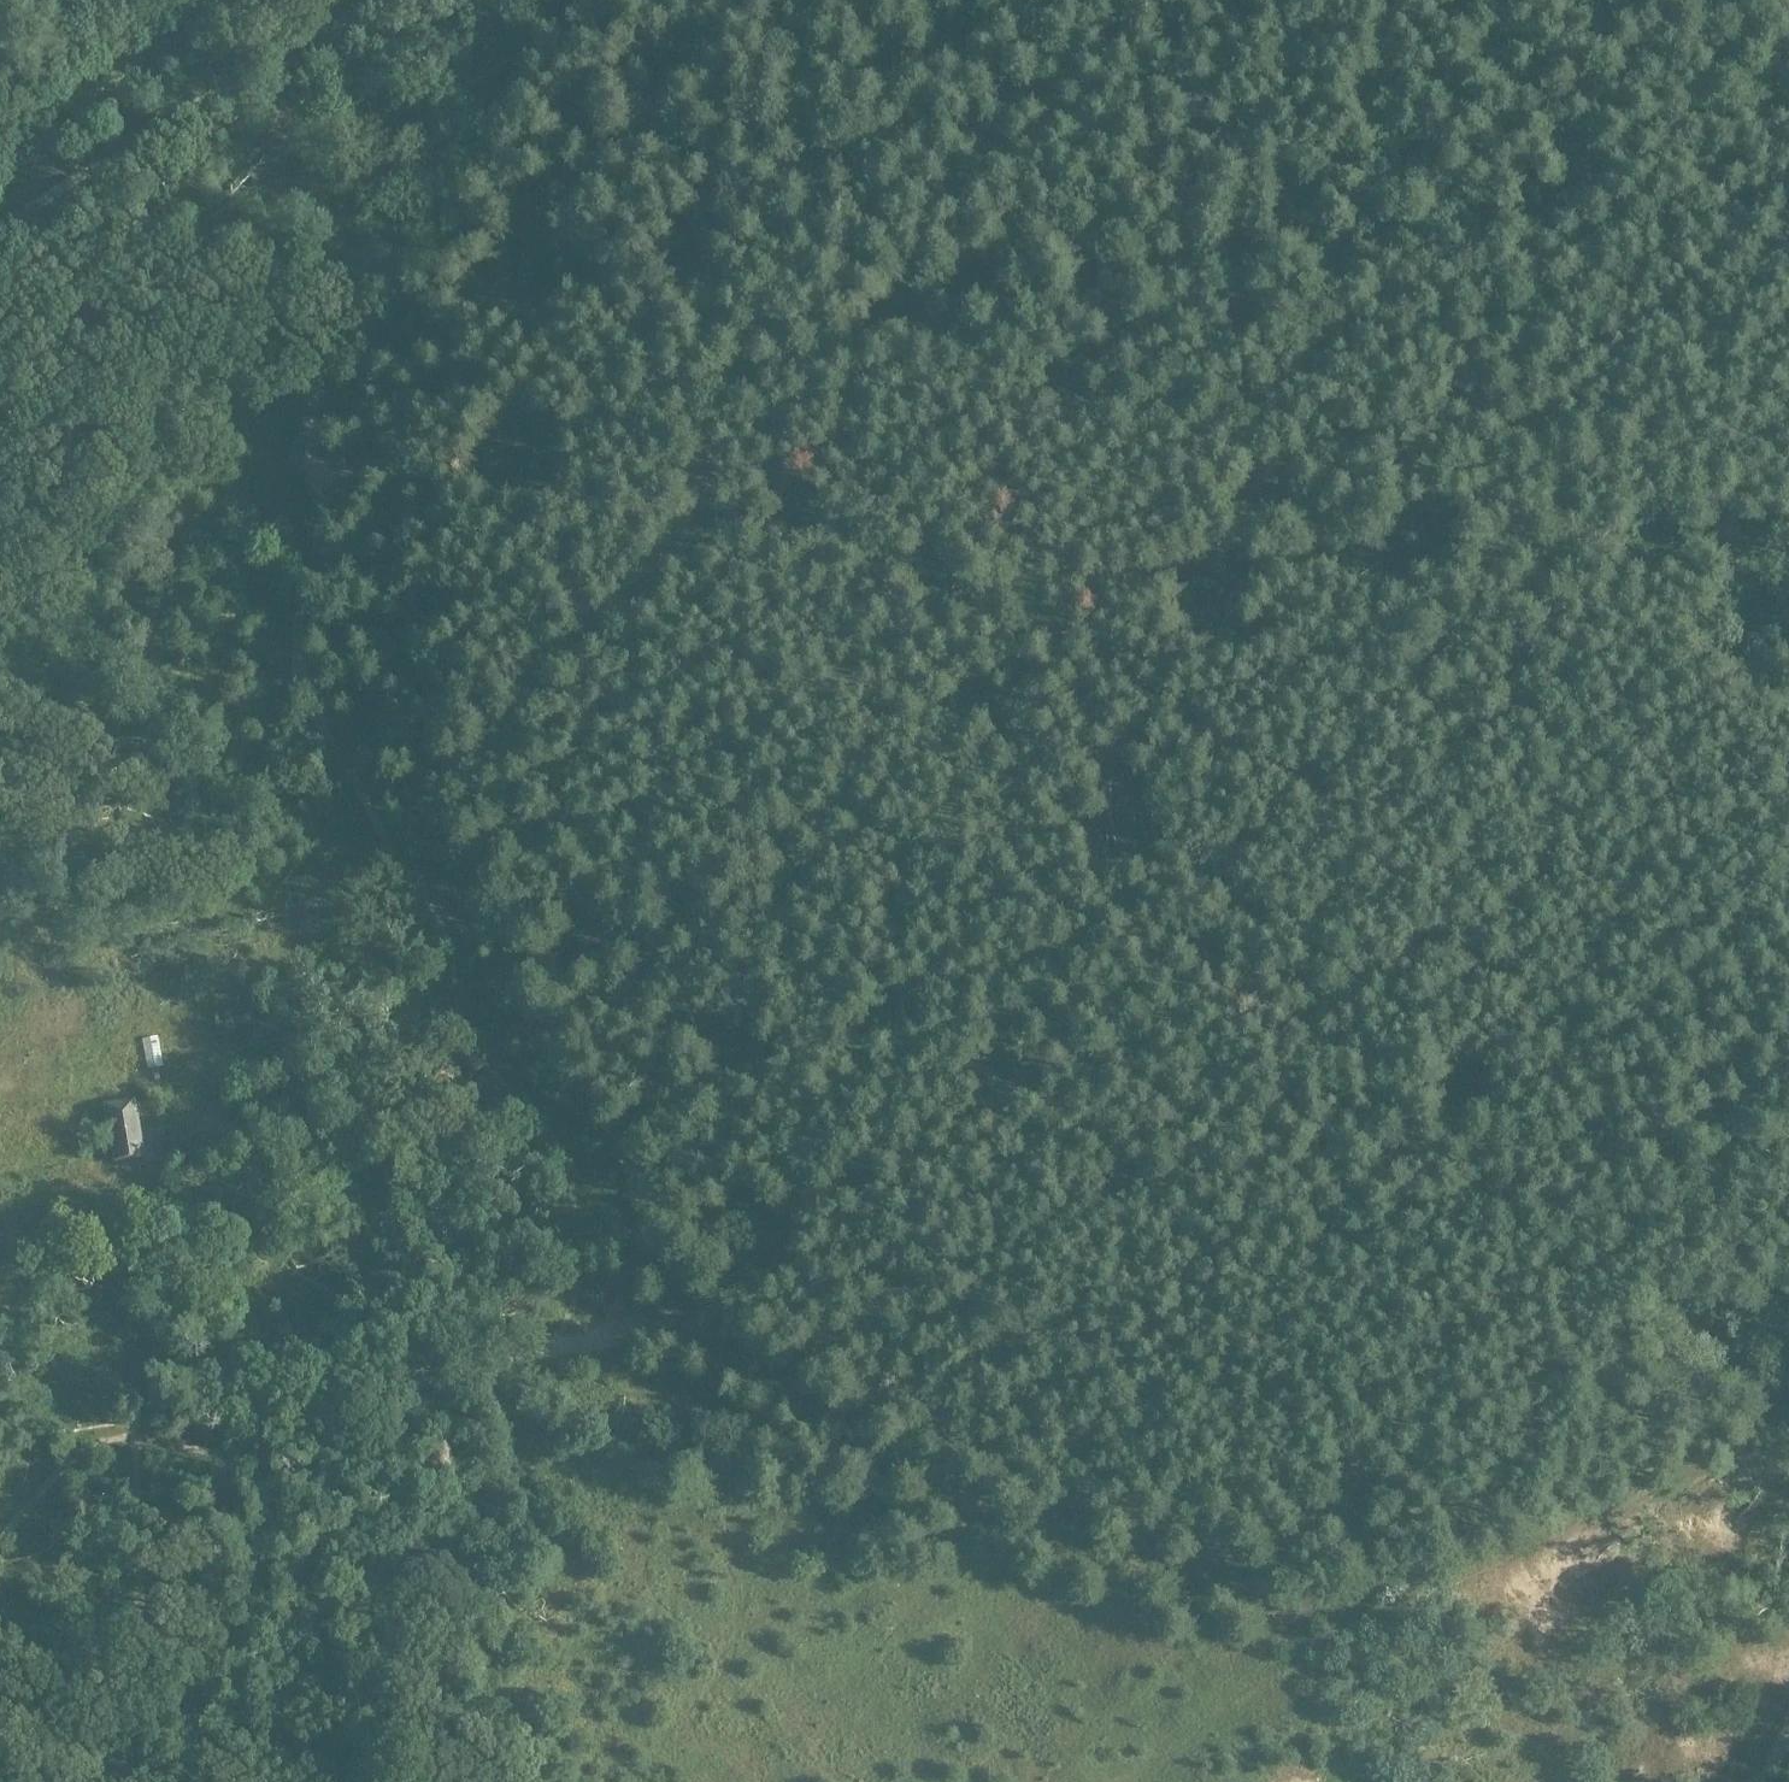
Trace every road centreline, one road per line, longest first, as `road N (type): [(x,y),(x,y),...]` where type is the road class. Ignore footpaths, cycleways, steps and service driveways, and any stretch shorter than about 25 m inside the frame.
road 1 (track): [(0,210),(205,90),(321,0)]

